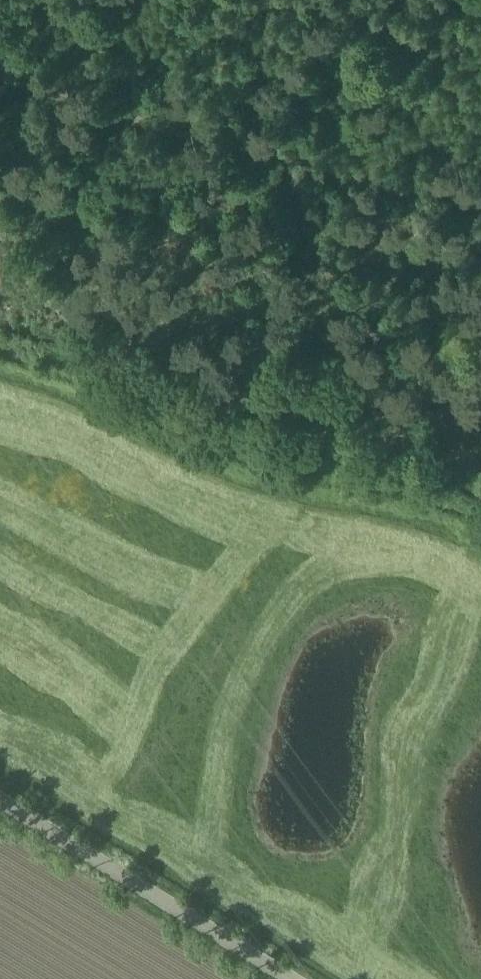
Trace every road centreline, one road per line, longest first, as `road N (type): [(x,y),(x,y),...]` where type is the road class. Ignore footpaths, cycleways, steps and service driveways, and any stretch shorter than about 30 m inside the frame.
road 1 (unclassified): [(0,798),(293,978)]

